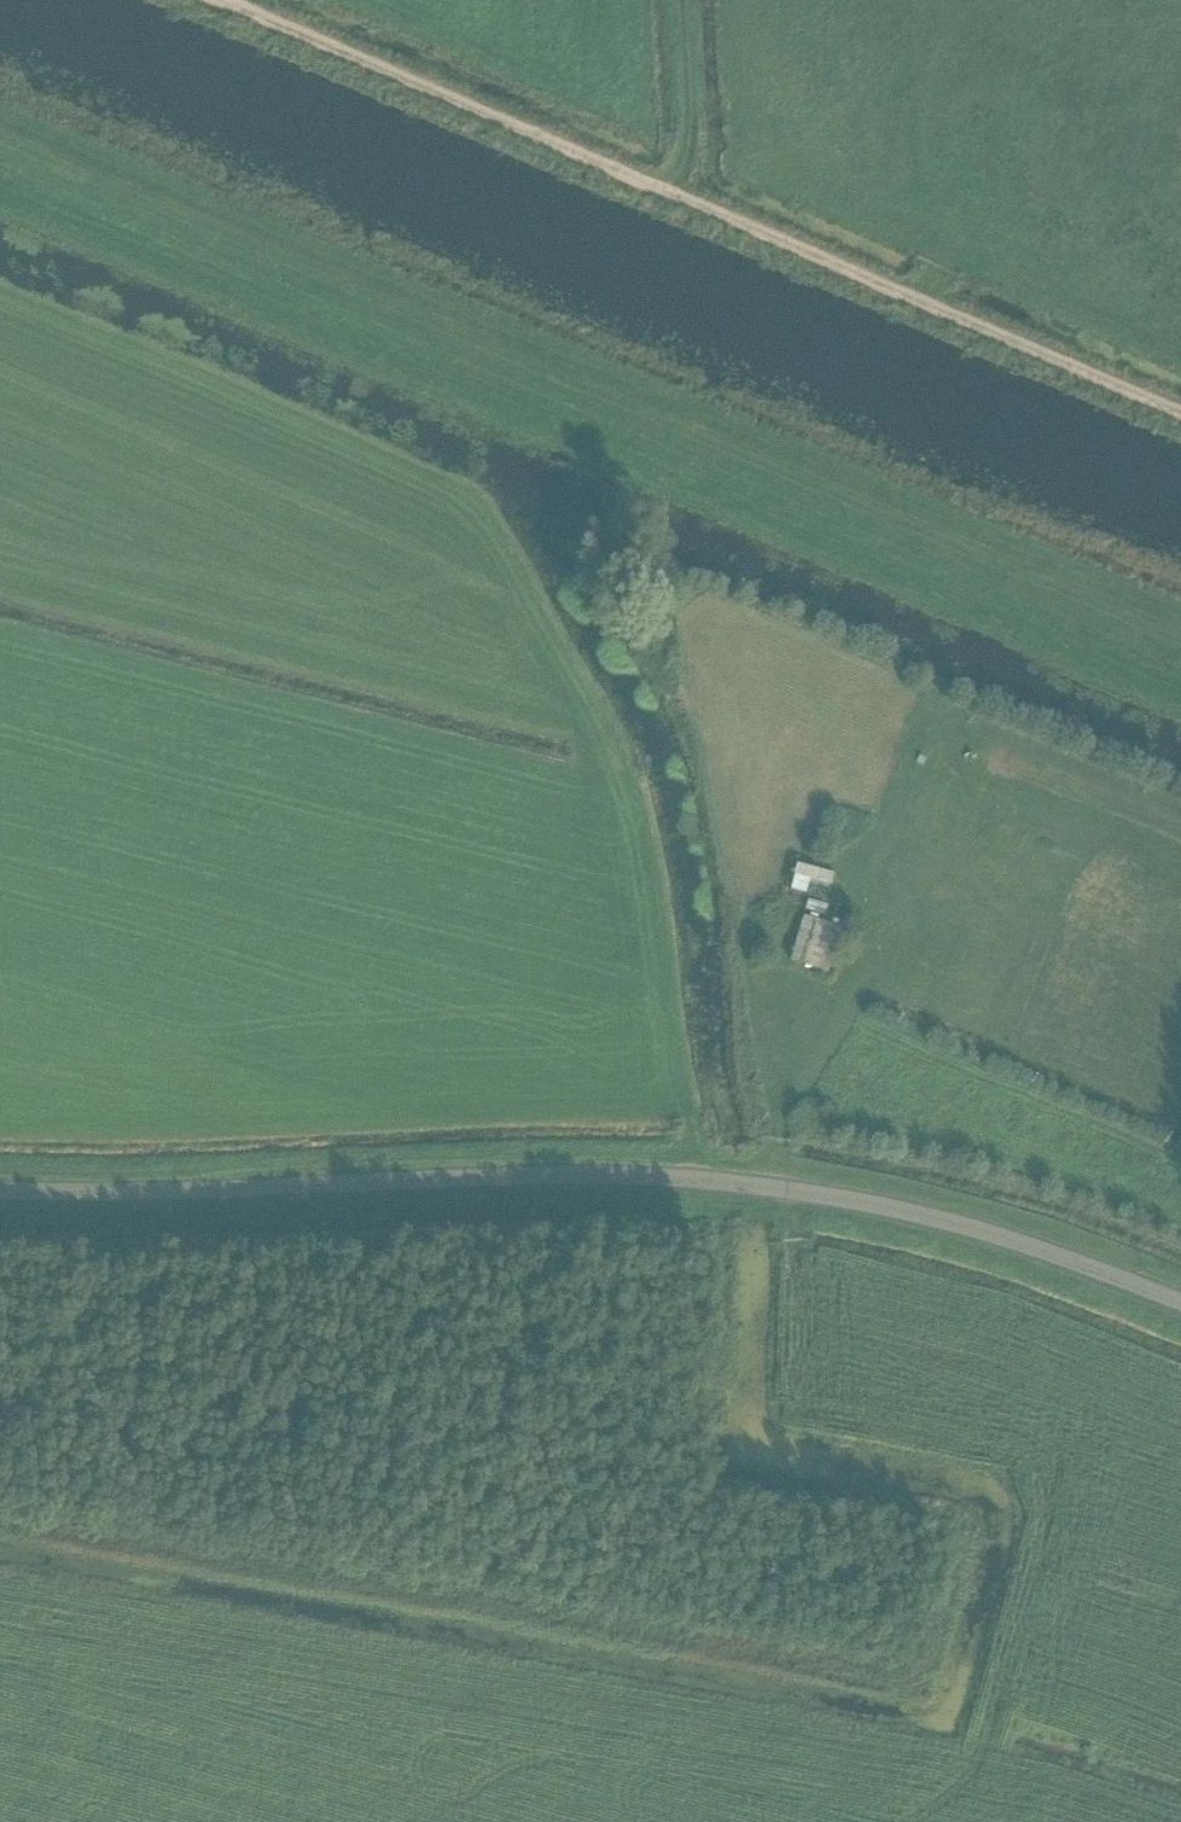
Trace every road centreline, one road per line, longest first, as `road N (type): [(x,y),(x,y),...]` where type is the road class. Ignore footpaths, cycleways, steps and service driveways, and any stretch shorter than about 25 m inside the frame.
road 1 (unclassified): [(1180,1301),(1018,1237),(768,1180),(0,1191)]
road 2 (track): [(216,0),(1180,409)]

